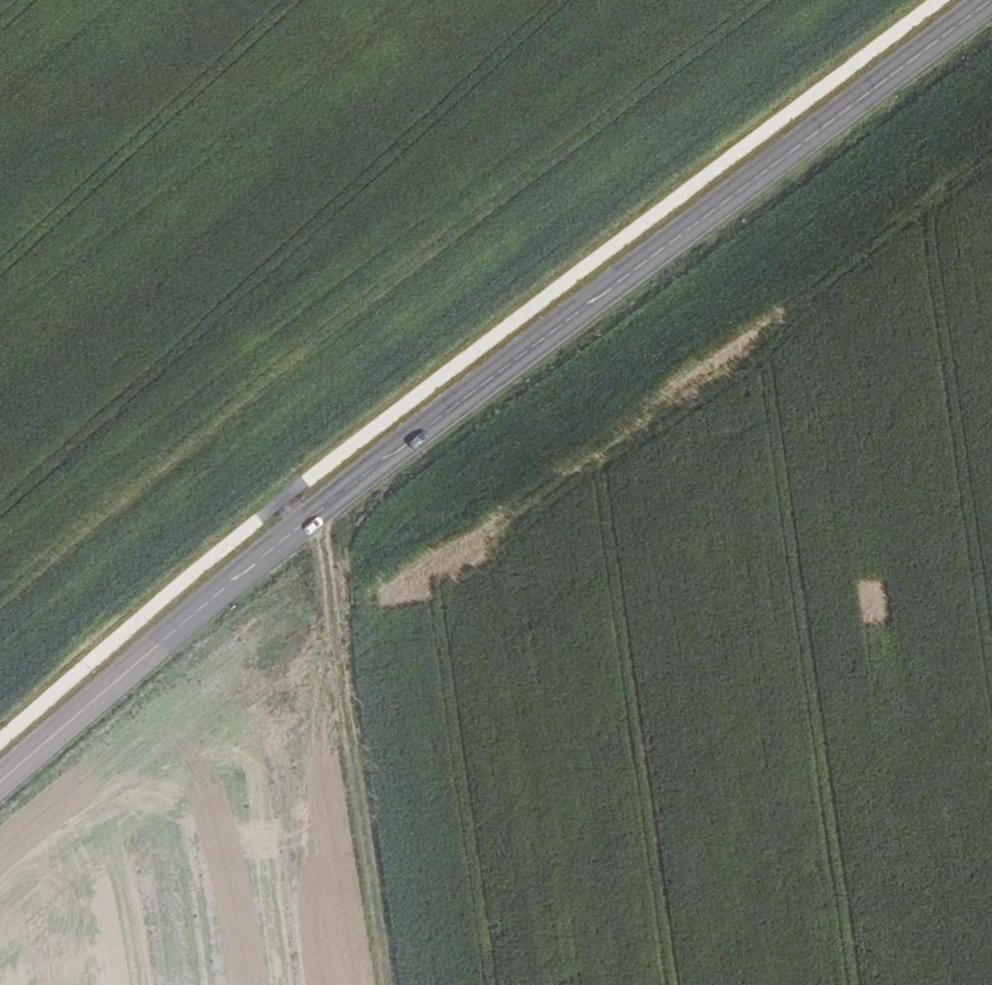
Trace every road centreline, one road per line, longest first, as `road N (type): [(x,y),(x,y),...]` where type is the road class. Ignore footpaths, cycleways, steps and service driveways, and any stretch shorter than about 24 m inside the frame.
road 1 (tertiary): [(991,1),(302,524),(0,783)]

